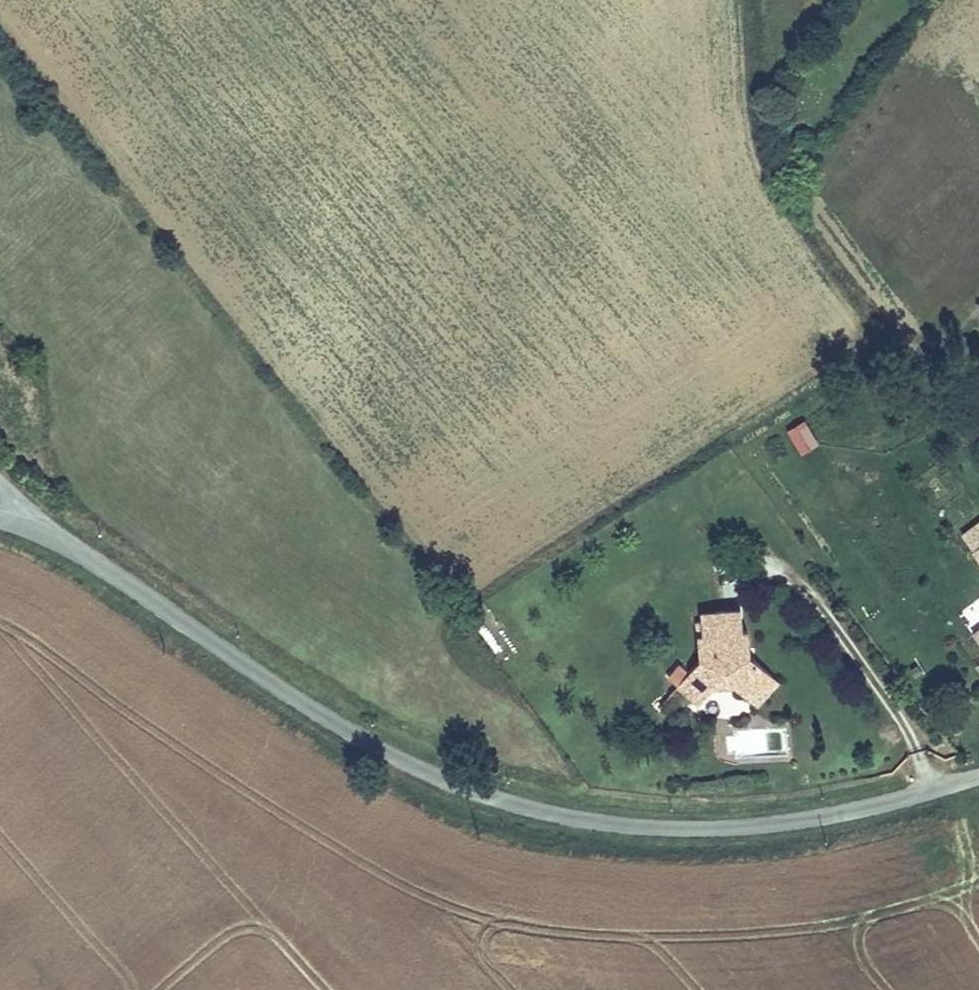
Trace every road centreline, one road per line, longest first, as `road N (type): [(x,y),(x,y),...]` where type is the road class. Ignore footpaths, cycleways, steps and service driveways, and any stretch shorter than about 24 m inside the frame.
road 1 (unclassified): [(978,776),(764,826),(664,830),(518,807),(428,772),(327,718),(109,570),(0,519)]

